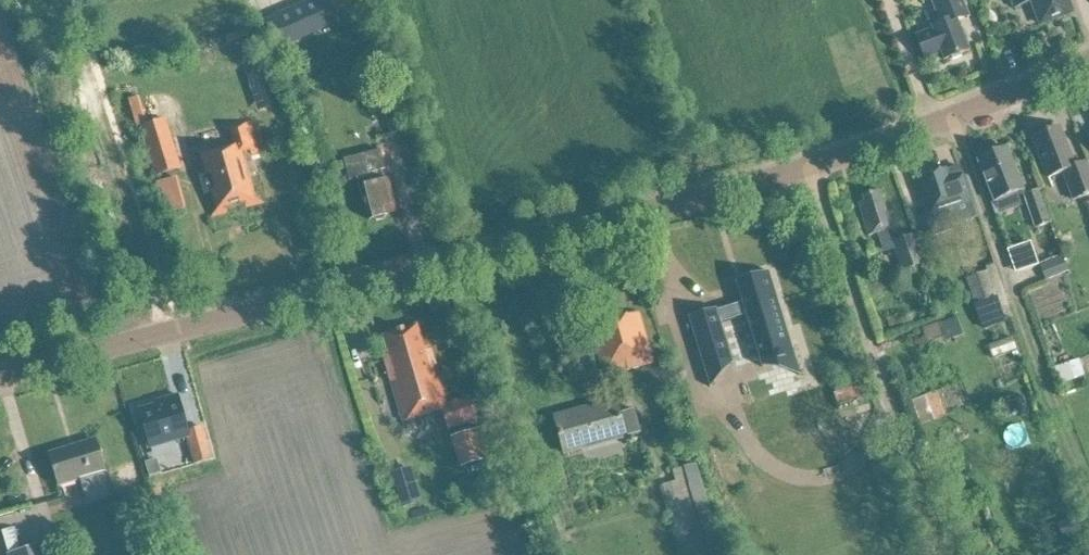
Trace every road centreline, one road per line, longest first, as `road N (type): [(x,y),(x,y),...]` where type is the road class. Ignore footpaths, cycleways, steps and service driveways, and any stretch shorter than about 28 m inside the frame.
road 1 (tertiary): [(0,375),(801,170),(953,119),(1088,58)]

